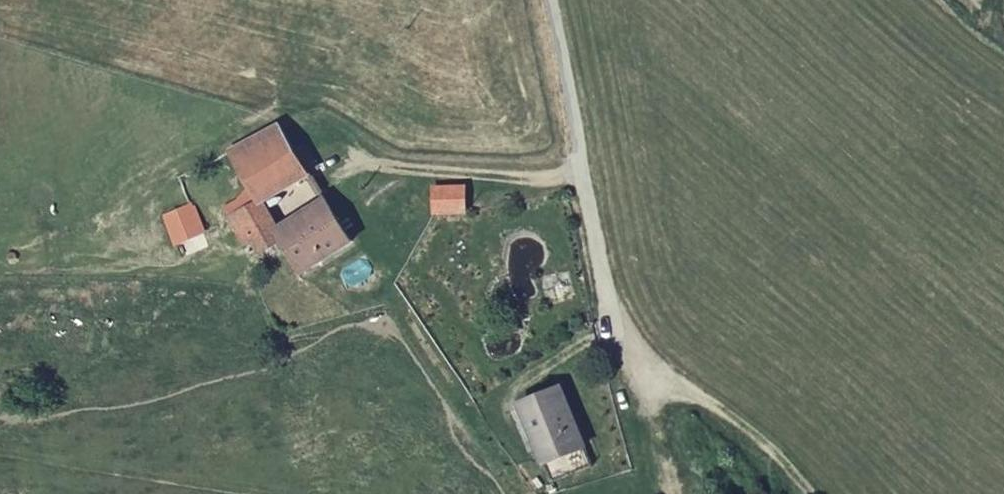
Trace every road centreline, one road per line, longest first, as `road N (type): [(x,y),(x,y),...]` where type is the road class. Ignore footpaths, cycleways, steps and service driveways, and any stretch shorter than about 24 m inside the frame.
road 1 (track): [(585,166),(615,337),(791,493)]
road 2 (unclassified): [(554,0),(585,166)]

